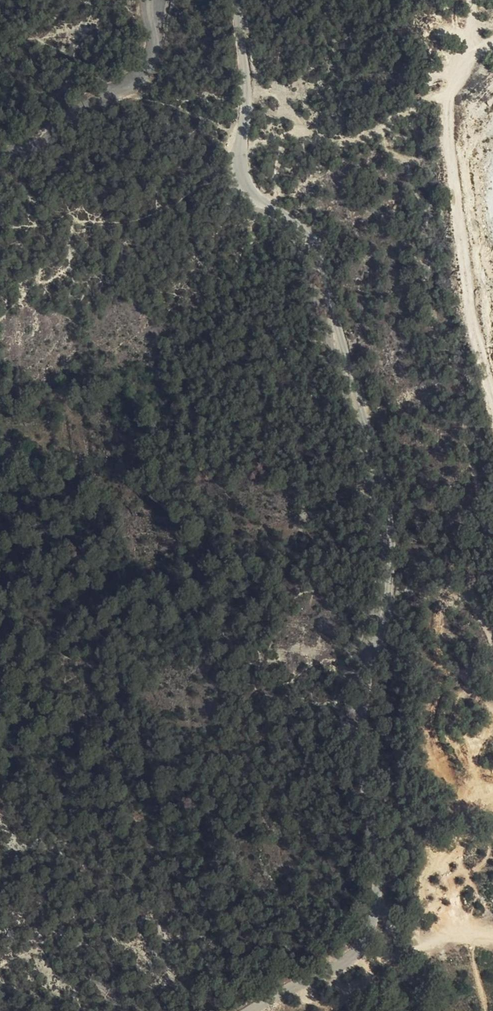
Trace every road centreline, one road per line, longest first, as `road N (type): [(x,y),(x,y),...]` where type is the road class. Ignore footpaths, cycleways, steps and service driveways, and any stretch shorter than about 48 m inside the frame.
road 1 (unclassified): [(238,0),(248,91),(243,181),(314,250),(393,545),(357,761),(378,871),(374,916),(355,953),(250,1010)]
road 2 (unclassified): [(0,152),(50,138),(143,71),(153,52),(153,0)]
road 3 (track): [(395,119),(354,142),(333,143),(308,136),(285,100),(248,91)]
road 4 (track): [(395,119),(447,98),(462,74),(467,0)]
road 5 (track): [(492,933),(462,929),(379,960),(355,953)]

